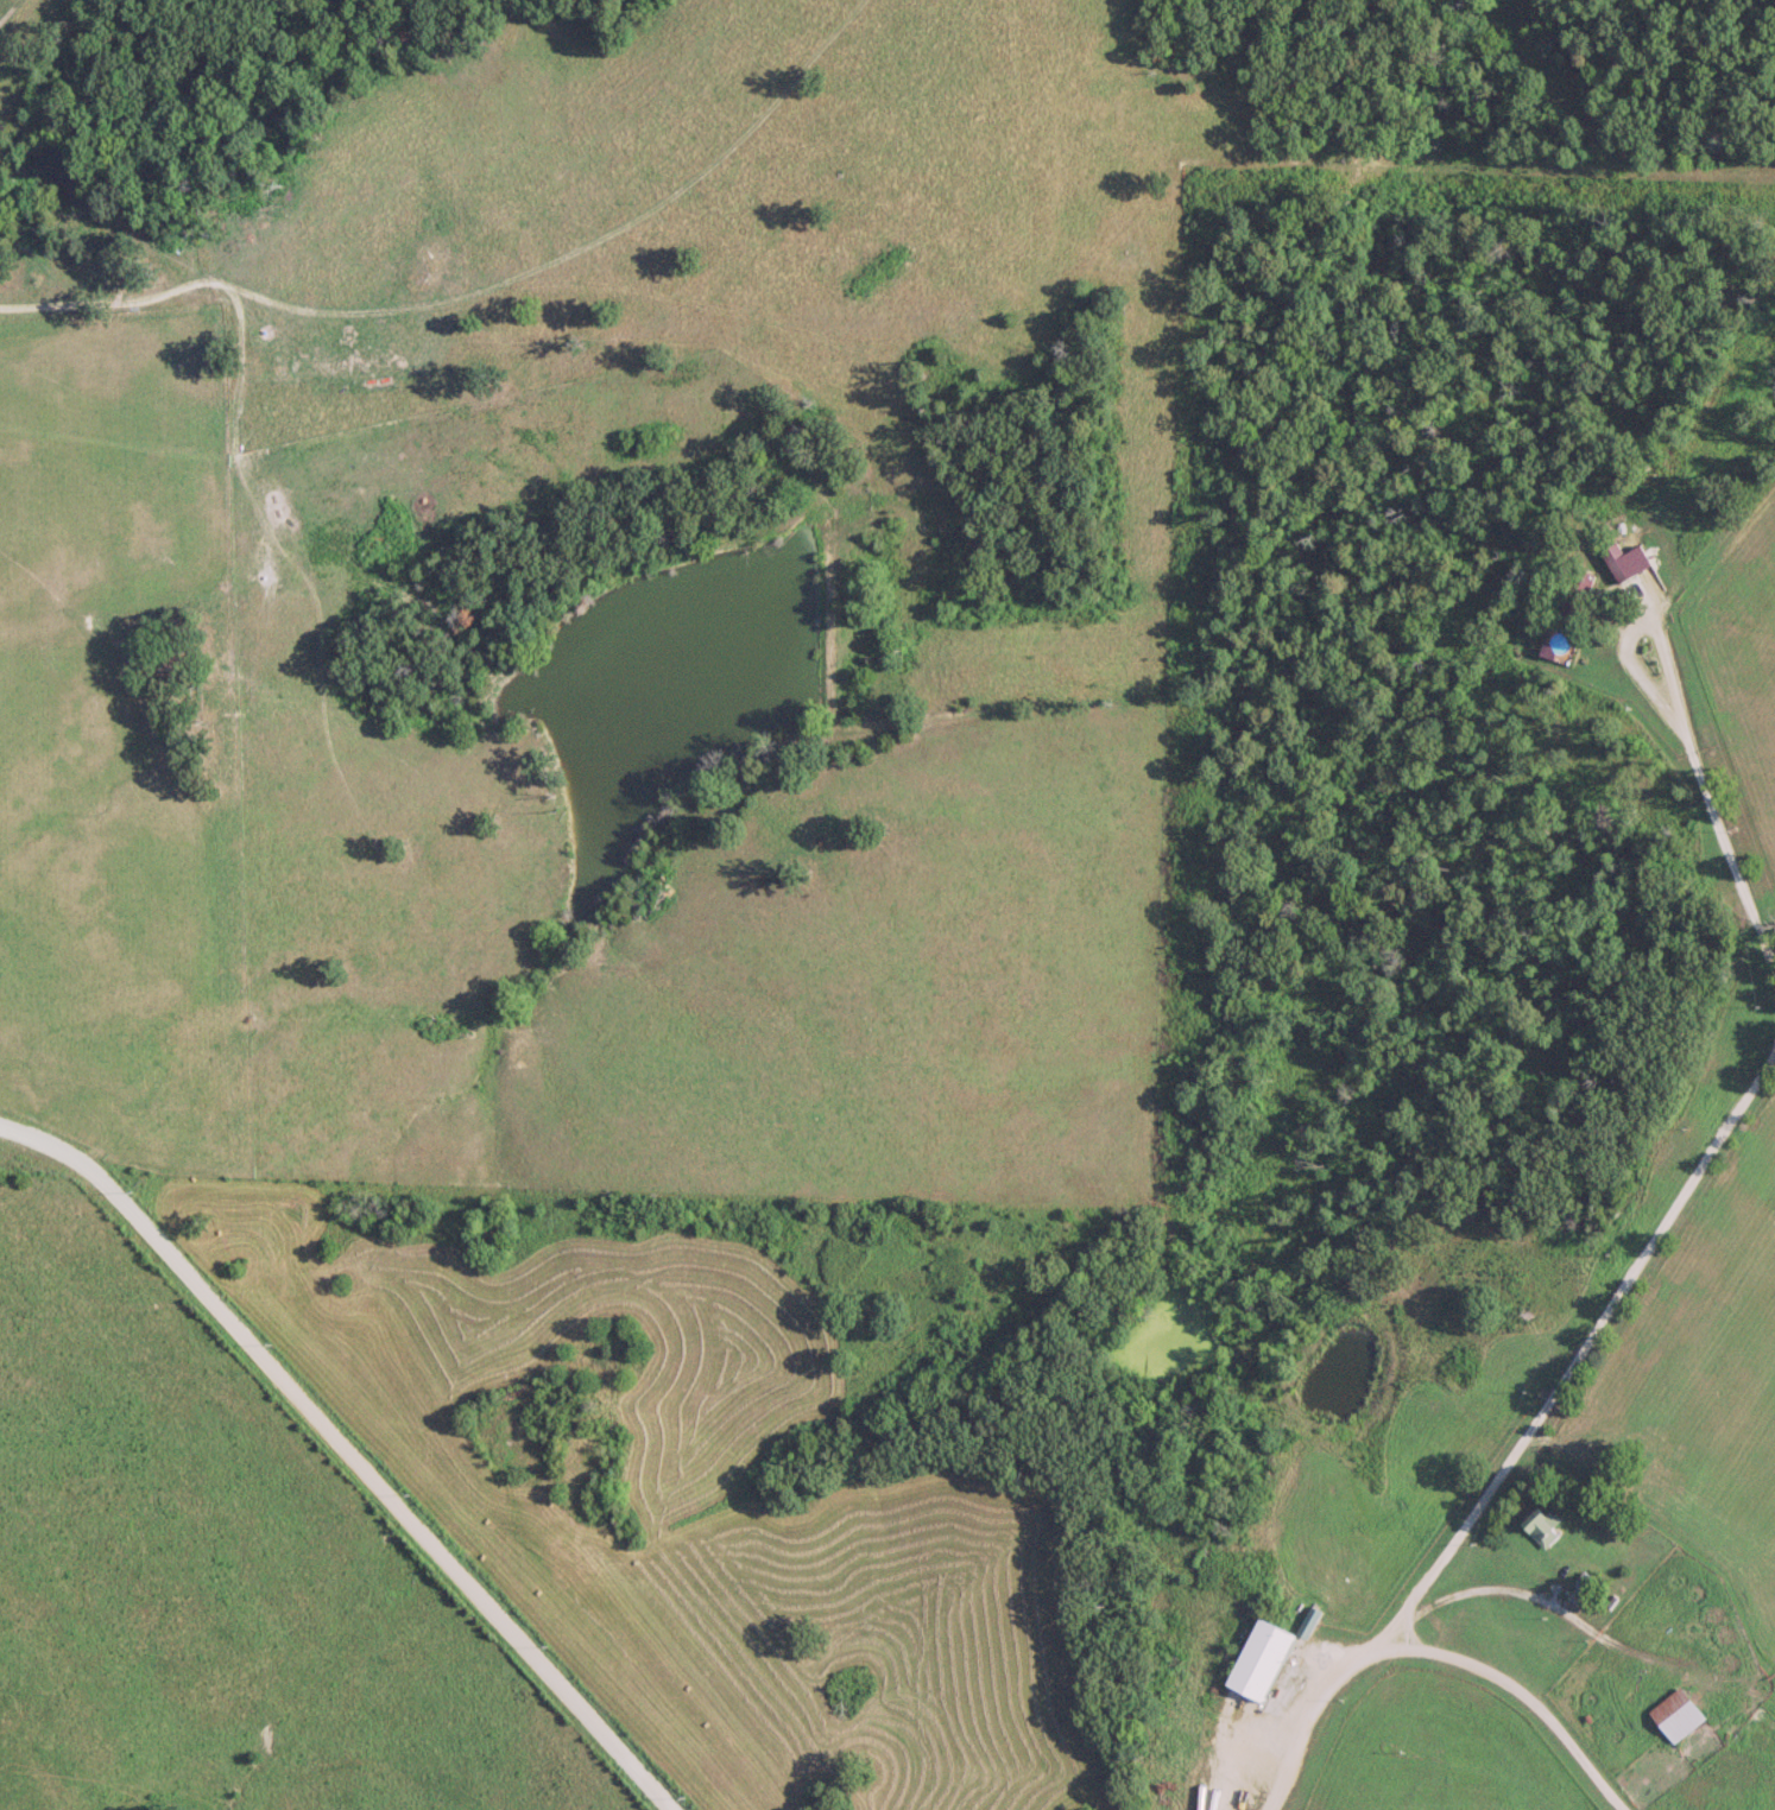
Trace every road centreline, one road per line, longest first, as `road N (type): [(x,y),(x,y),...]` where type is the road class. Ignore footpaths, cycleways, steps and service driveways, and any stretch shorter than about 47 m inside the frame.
road 1 (residential): [(675,1809),(474,1593),(0,1222)]

